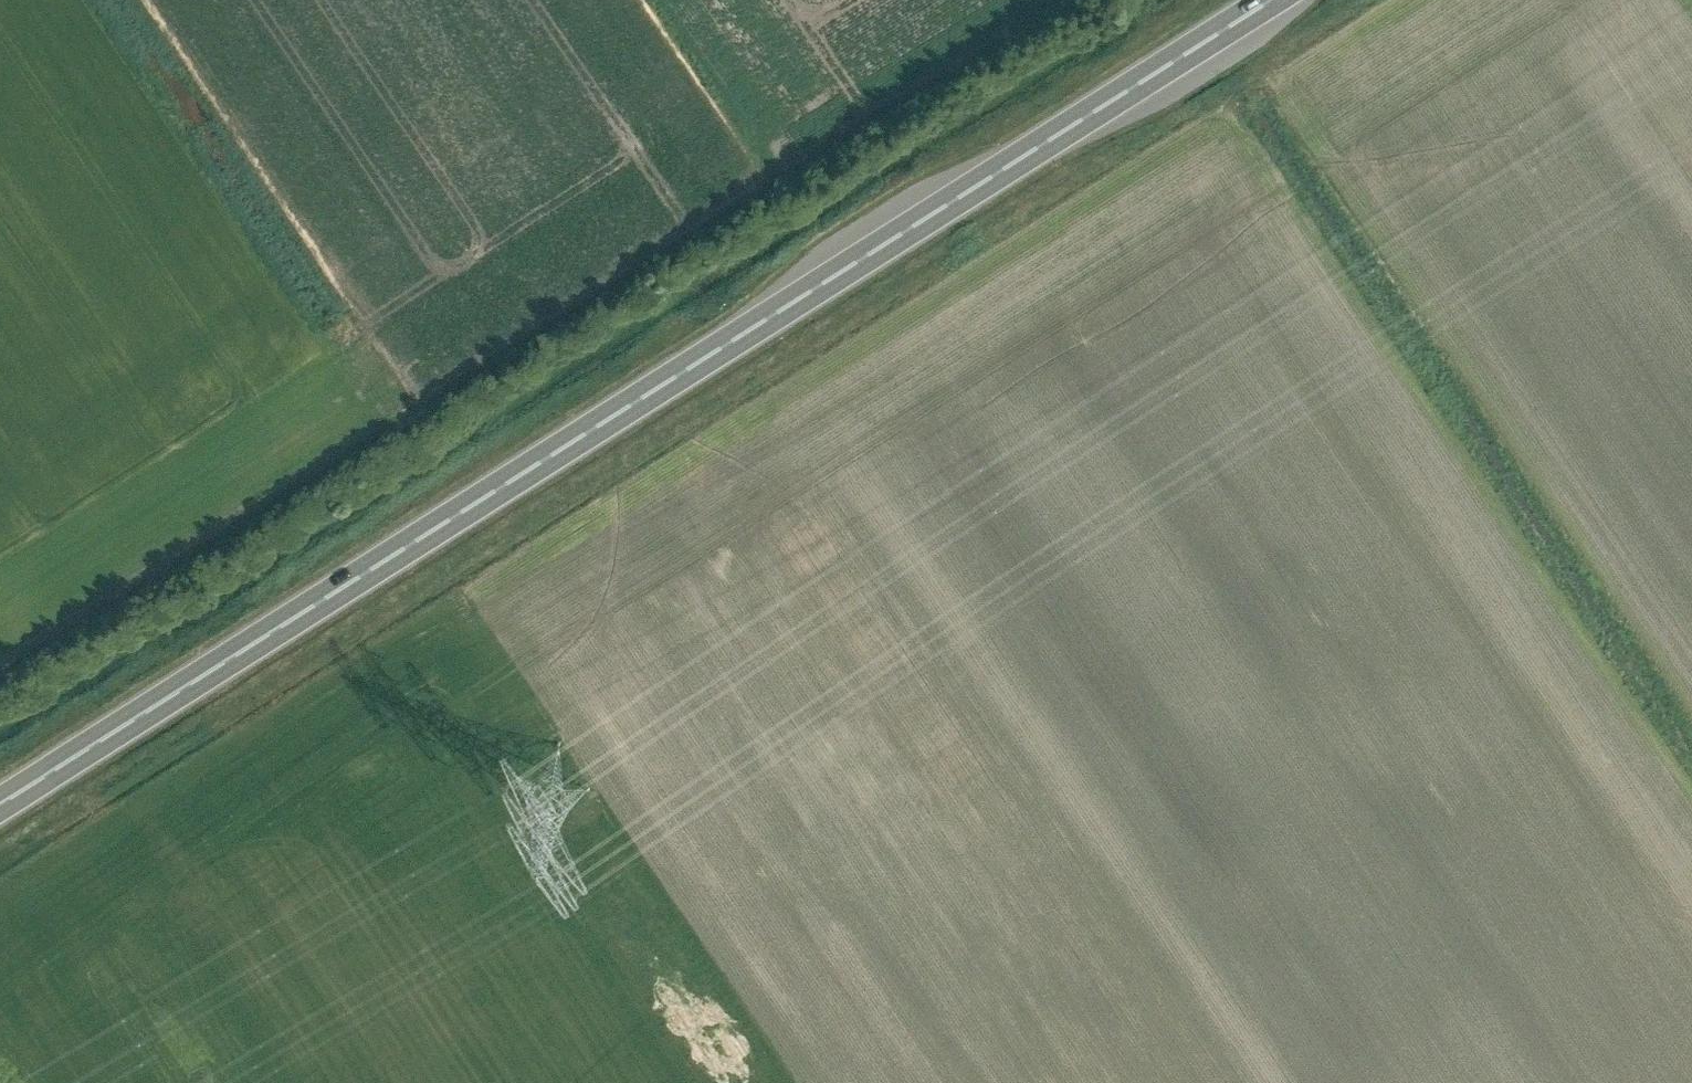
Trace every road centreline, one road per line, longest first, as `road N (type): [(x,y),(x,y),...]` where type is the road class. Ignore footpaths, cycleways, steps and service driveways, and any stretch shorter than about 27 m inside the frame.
road 1 (trunk): [(0,802),(1265,0)]

